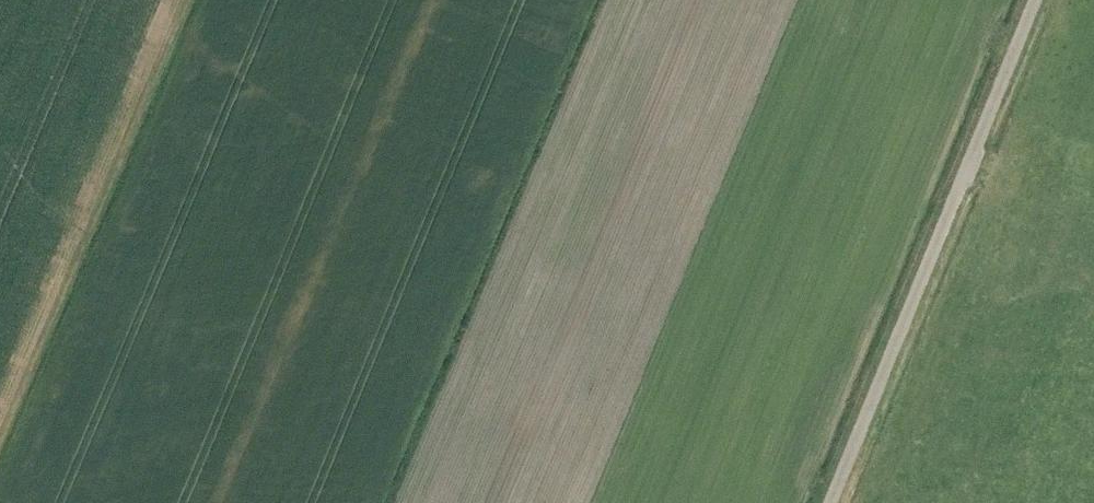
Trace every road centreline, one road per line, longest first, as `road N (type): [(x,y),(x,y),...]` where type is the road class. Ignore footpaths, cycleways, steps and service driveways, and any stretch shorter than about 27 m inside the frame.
road 1 (unclassified): [(829,502),(1035,0)]

